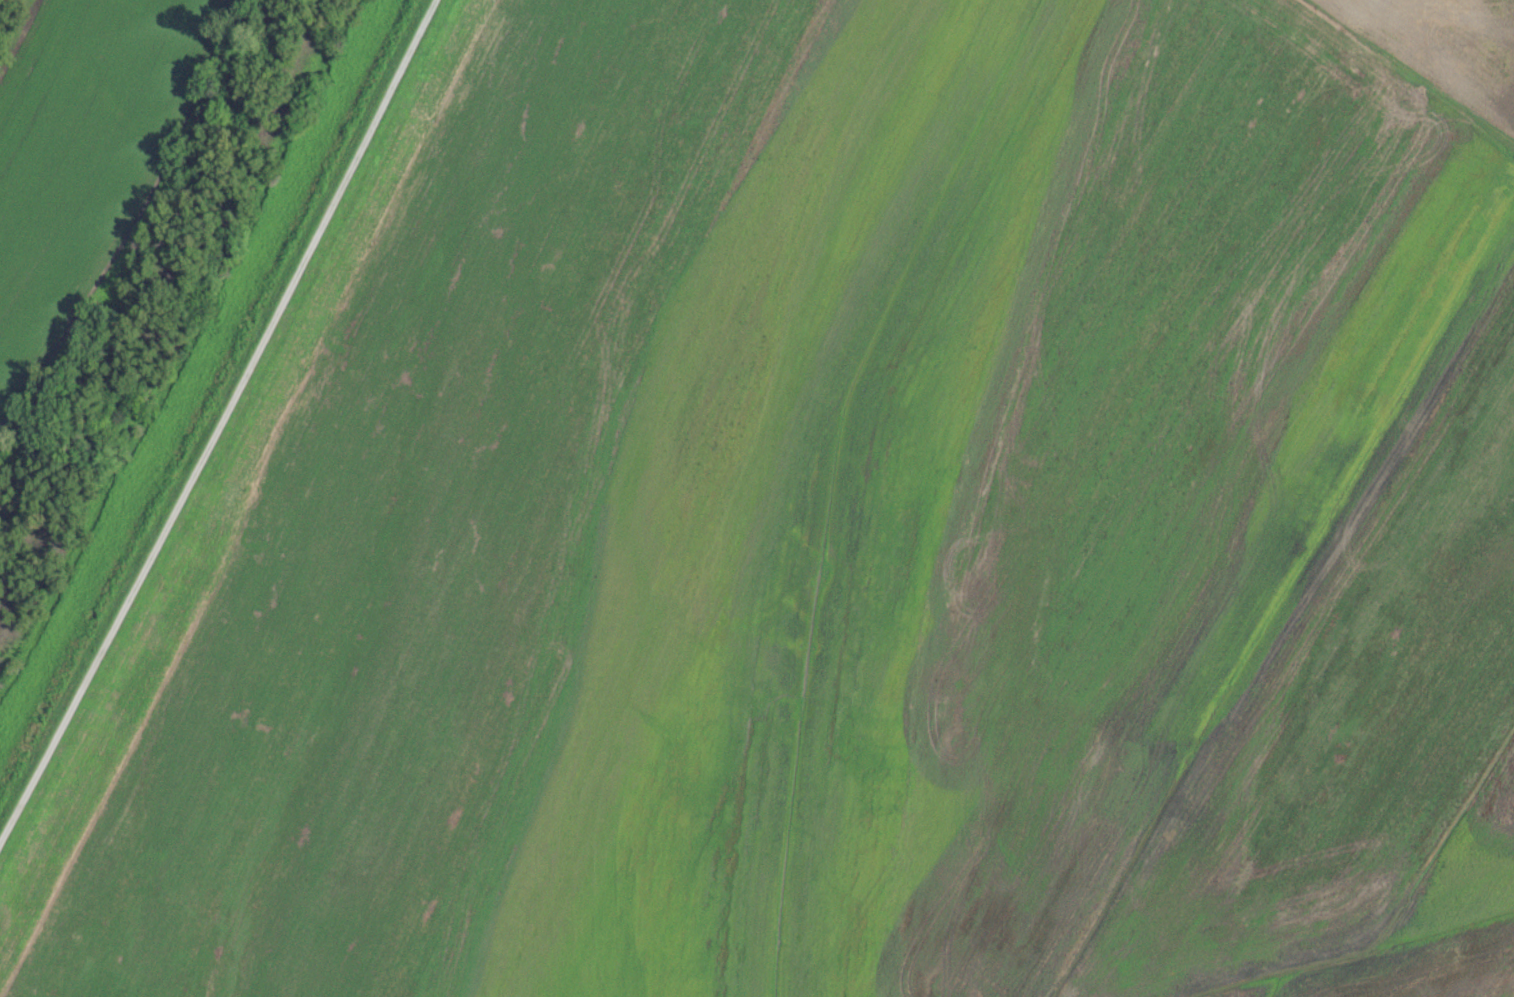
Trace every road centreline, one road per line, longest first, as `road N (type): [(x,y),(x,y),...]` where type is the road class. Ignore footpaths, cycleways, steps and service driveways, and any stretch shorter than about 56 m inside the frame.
road 1 (residential): [(436,0),(0,842)]

